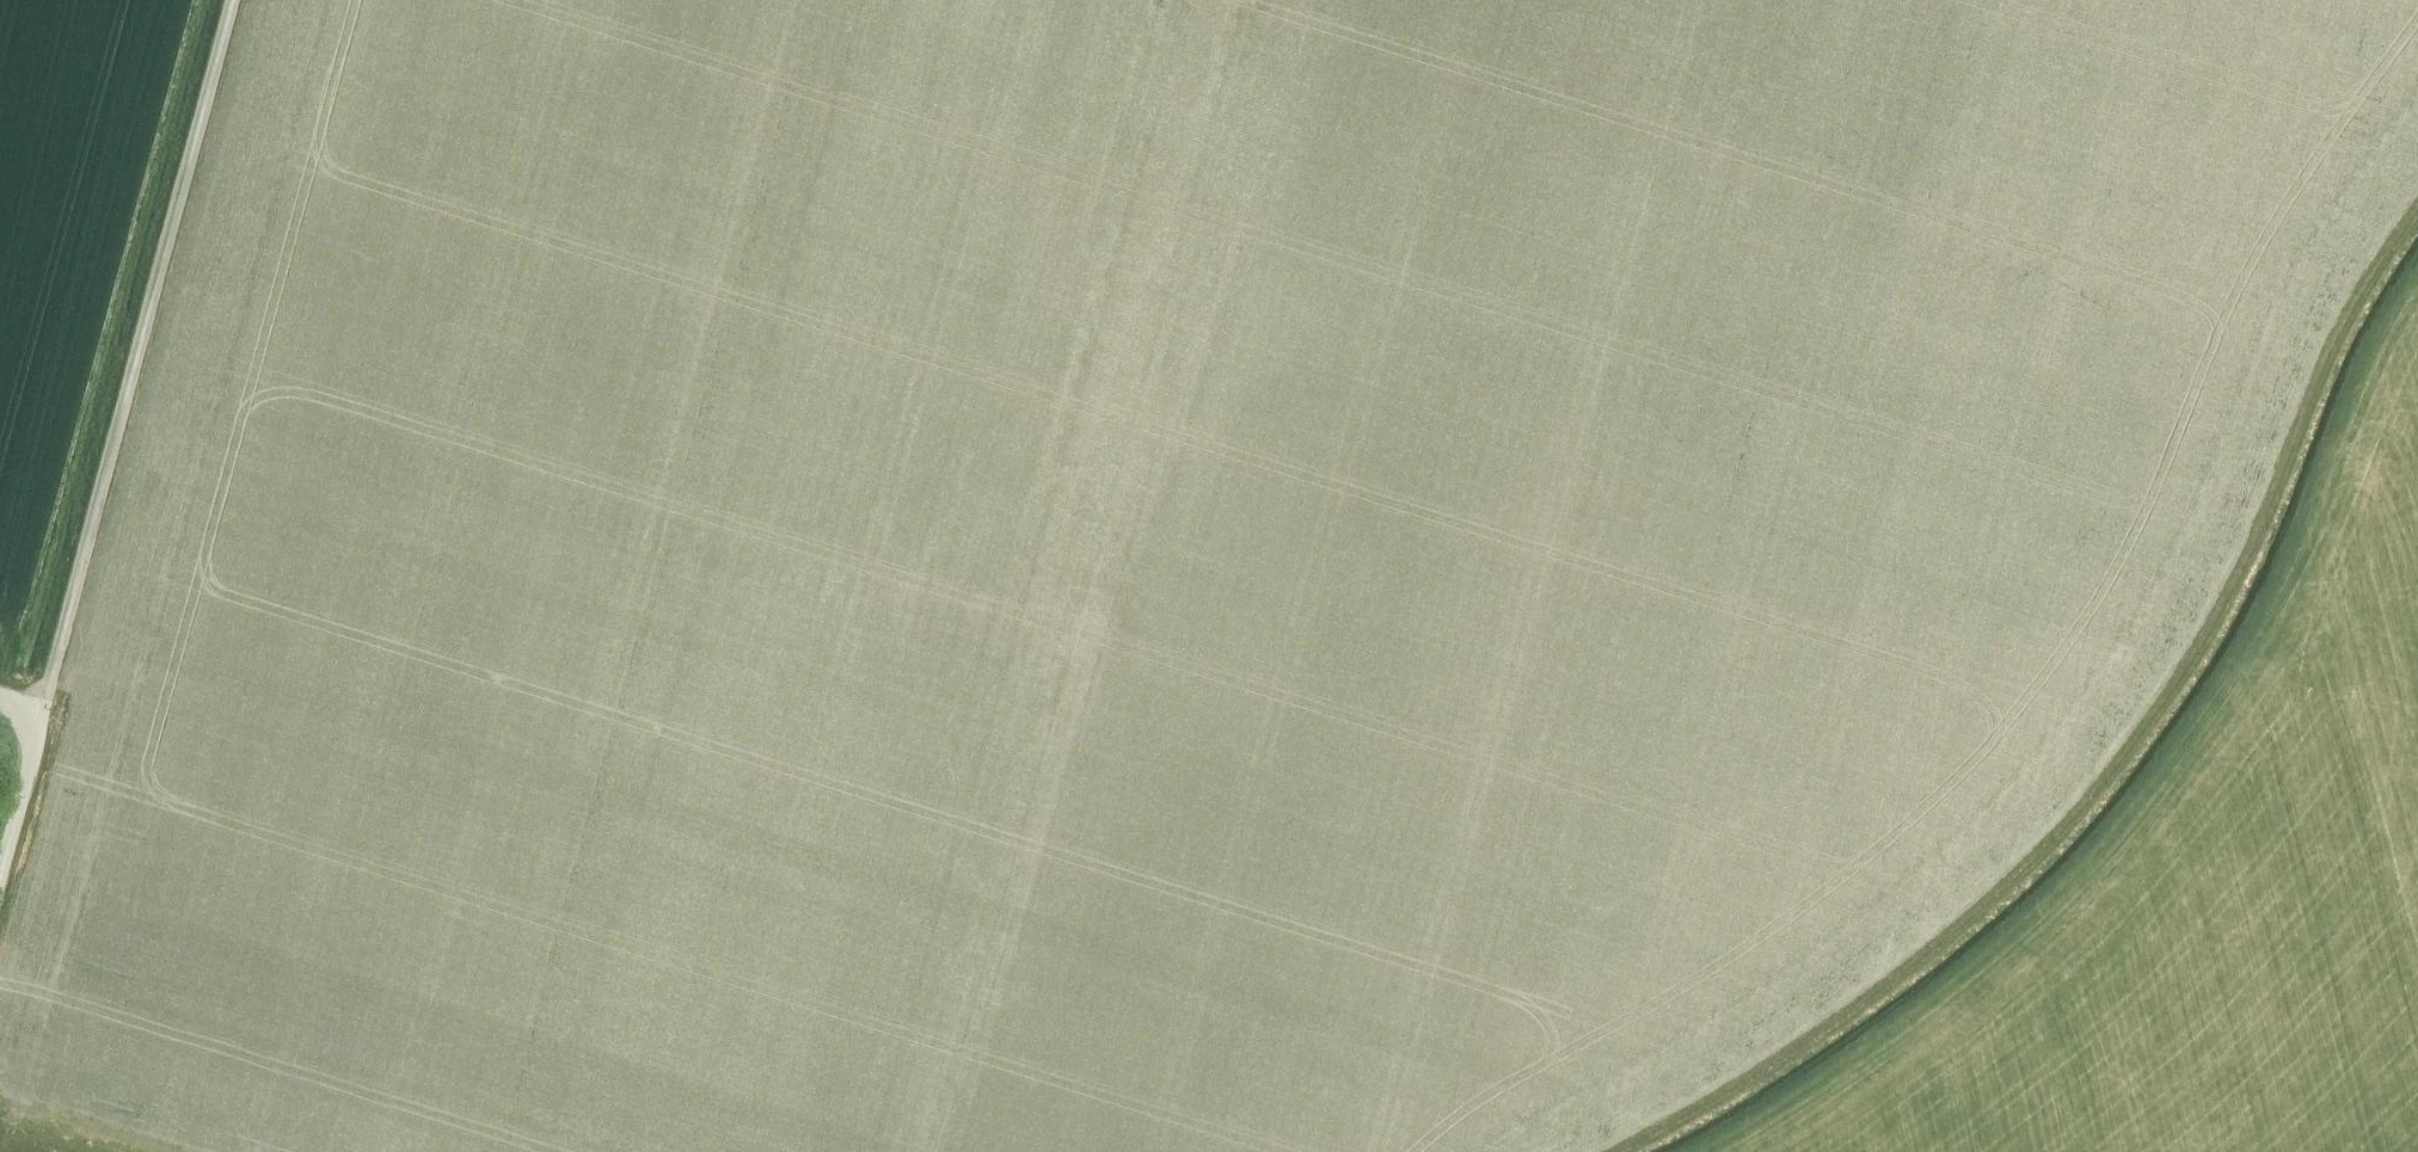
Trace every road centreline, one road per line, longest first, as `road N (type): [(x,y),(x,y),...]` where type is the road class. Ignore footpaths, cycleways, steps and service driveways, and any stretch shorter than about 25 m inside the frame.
road 1 (unclassified): [(0,860),(41,711),(0,700)]

